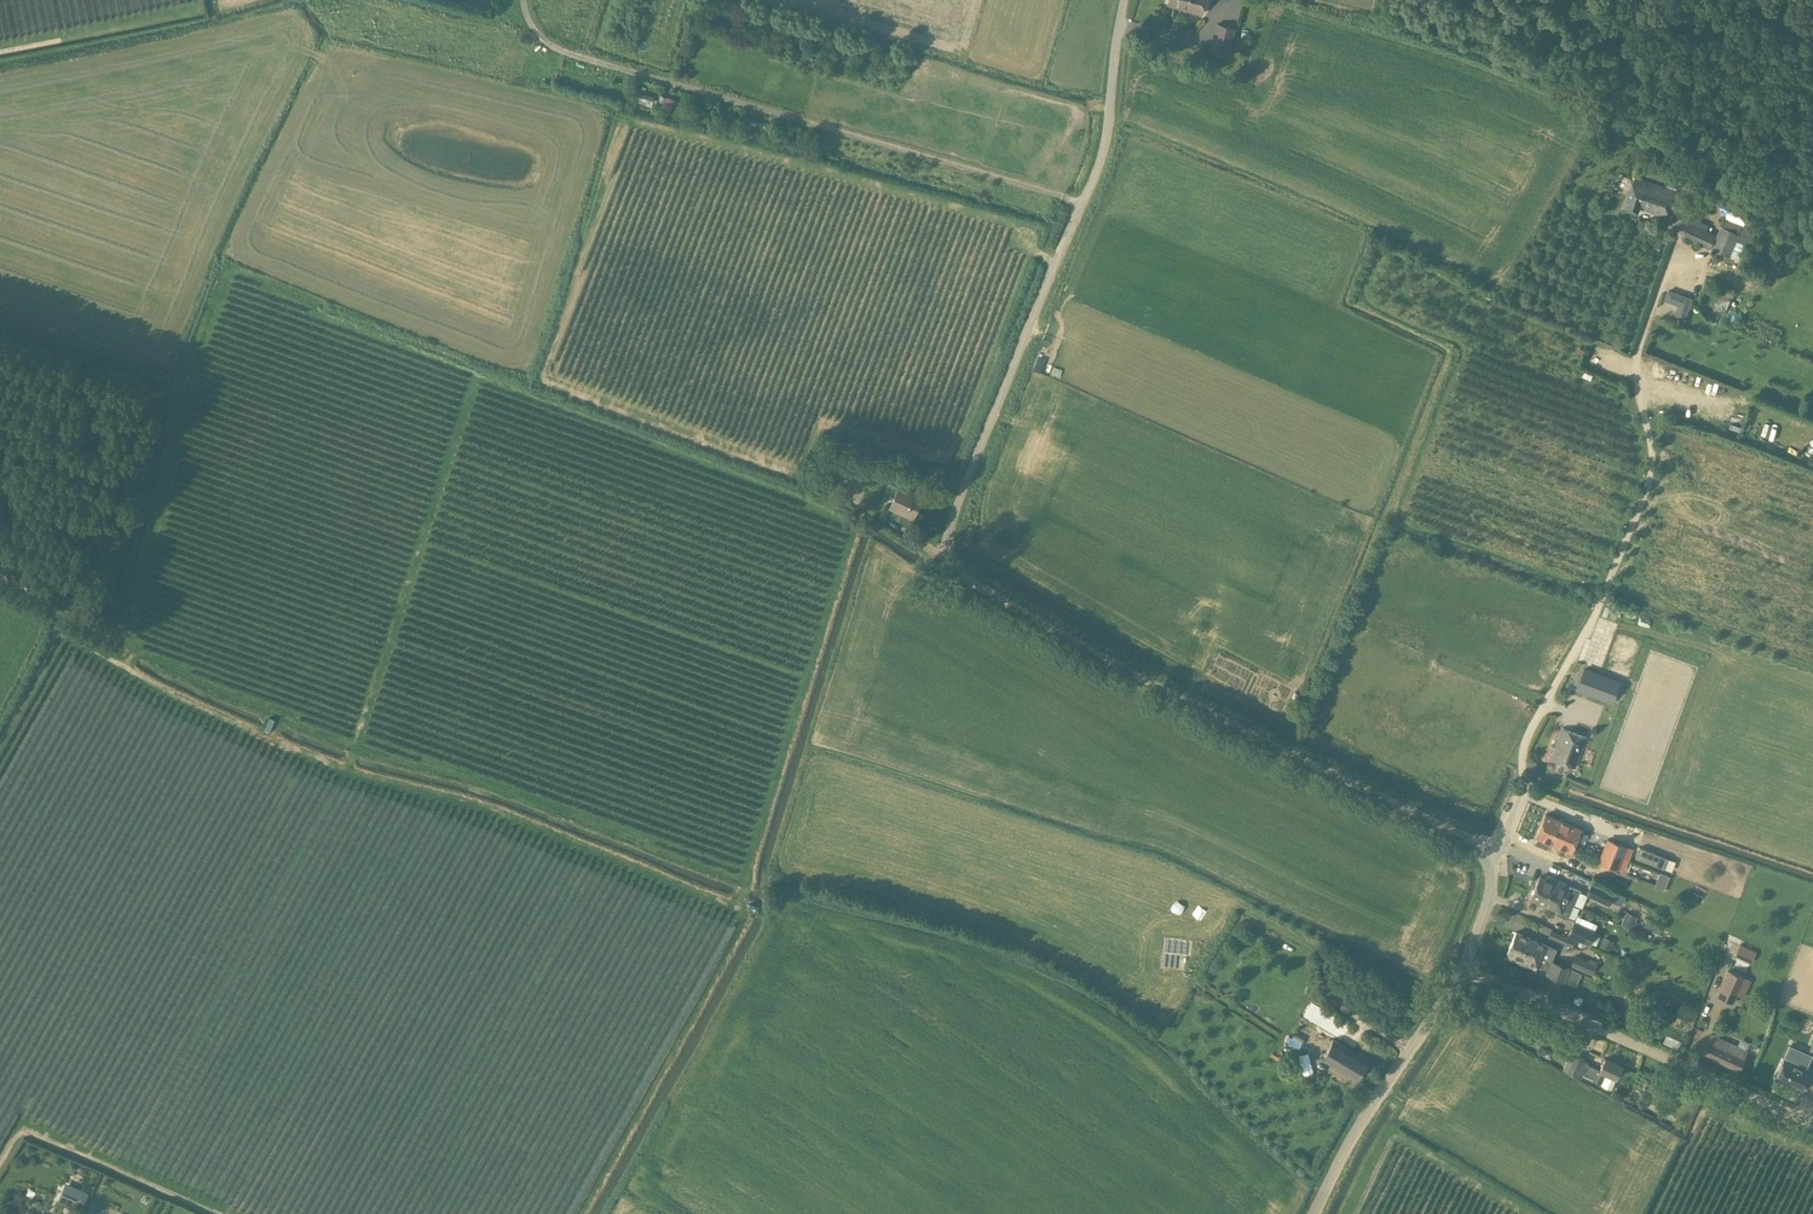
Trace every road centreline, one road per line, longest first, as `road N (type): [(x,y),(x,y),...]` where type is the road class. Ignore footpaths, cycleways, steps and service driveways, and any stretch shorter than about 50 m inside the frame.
road 1 (unclassified): [(1460,969),(1488,904),(1491,861),(1475,844),(1101,658),(950,562),(950,519),(1082,204)]
road 2 (track): [(1491,861),(1526,787),(1523,744),(1591,621),(1653,477),(1655,451),(1633,390),(1634,366),(1674,242)]
road 3 (unclassified): [(1082,204),(549,45),(524,21),(521,0)]
road 4 (unclassified): [(1812,1130),(1460,969)]
road 5 (unclassified): [(1315,1213),(1359,1125),(1460,969)]
road 6 (unclassified): [(1082,204),(1105,147),(1123,0)]

